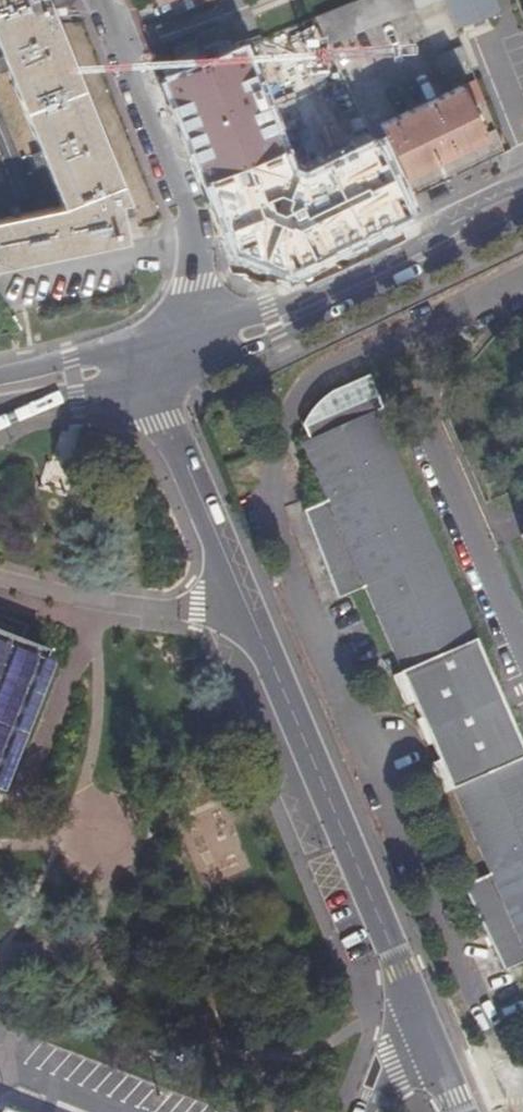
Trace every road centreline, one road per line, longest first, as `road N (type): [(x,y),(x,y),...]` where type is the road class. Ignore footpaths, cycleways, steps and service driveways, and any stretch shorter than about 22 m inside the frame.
road 1 (residential): [(412,1000),(164,416),(150,360)]
road 2 (residential): [(206,343),(191,287),(193,227),(102,0)]
road 3 (tertiary): [(522,207),(270,325),(206,343)]
road 4 (tertiary): [(150,360),(0,395)]
road 5 (residential): [(458,1111),(412,1000)]

